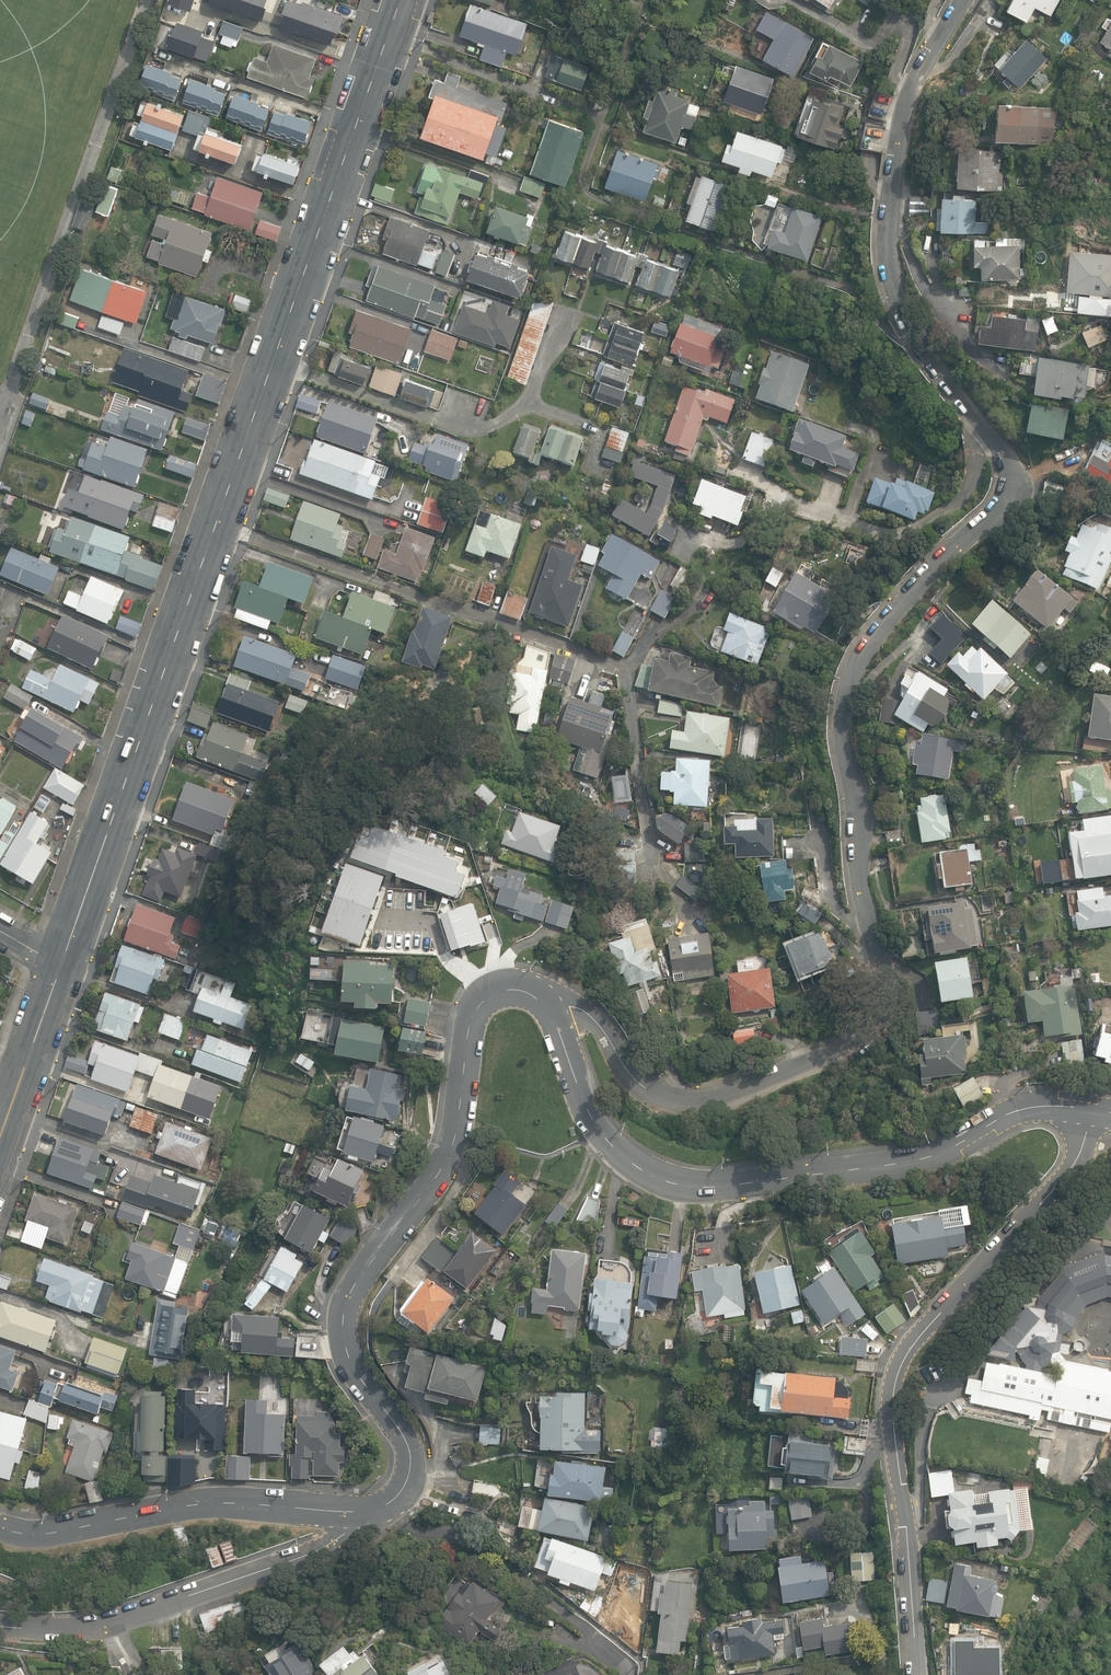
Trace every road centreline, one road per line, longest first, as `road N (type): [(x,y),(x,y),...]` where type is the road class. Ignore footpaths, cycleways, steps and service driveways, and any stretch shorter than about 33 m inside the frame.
road 1 (residential): [(551,1009),(584,1010),(640,1084),(696,1099),(817,1061),(883,1024),(891,995),(844,750),(846,697),(875,634),(1003,509),(1014,480),(1005,453),(913,338),(889,266),(902,123),(923,68),(964,0)]
road 2 (tertiary): [(62,966),(388,36)]
road 3 (tertiary): [(358,1510),(376,1509),(404,1488),(410,1450),(343,1341),(347,1293),(453,1143),(474,1008),(506,986),(531,990),(551,1009)]
road 4 (tertiary): [(551,1009),(602,1133),(635,1164),(687,1183),(910,1160),(1032,1103),(1092,1110)]
road 5 (residential): [(1092,1110),(1079,1159),(895,1372),(891,1417),(916,1674)]
road 6 (residential): [(718,243),(590,196),(585,184),(607,122),(602,111),(388,36)]
road 7 (residential): [(0,1622),(122,1617),(315,1550),(343,1534),(358,1510)]
road 8 (tertiary): [(0,1526),(40,1532),(219,1502),(358,1510)]
road 9 (tertiary): [(0,1140),(62,966)]

